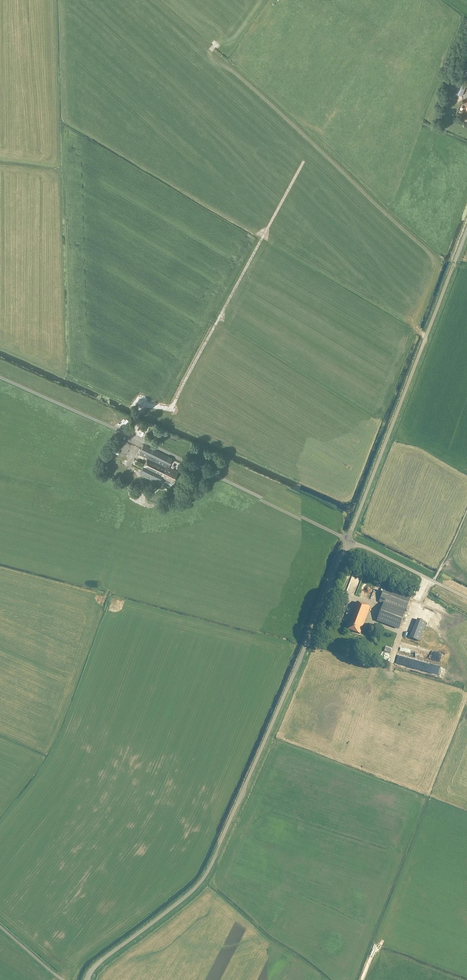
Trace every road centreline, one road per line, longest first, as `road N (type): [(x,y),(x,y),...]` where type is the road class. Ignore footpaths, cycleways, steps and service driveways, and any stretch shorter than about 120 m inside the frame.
road 1 (unclassified): [(86,979),(97,961),(202,877),(348,540)]
road 2 (unclassified): [(348,540),(0,378)]
road 3 (unclassified): [(348,540),(466,229)]
road 4 (unclassified): [(466,599),(348,540)]

